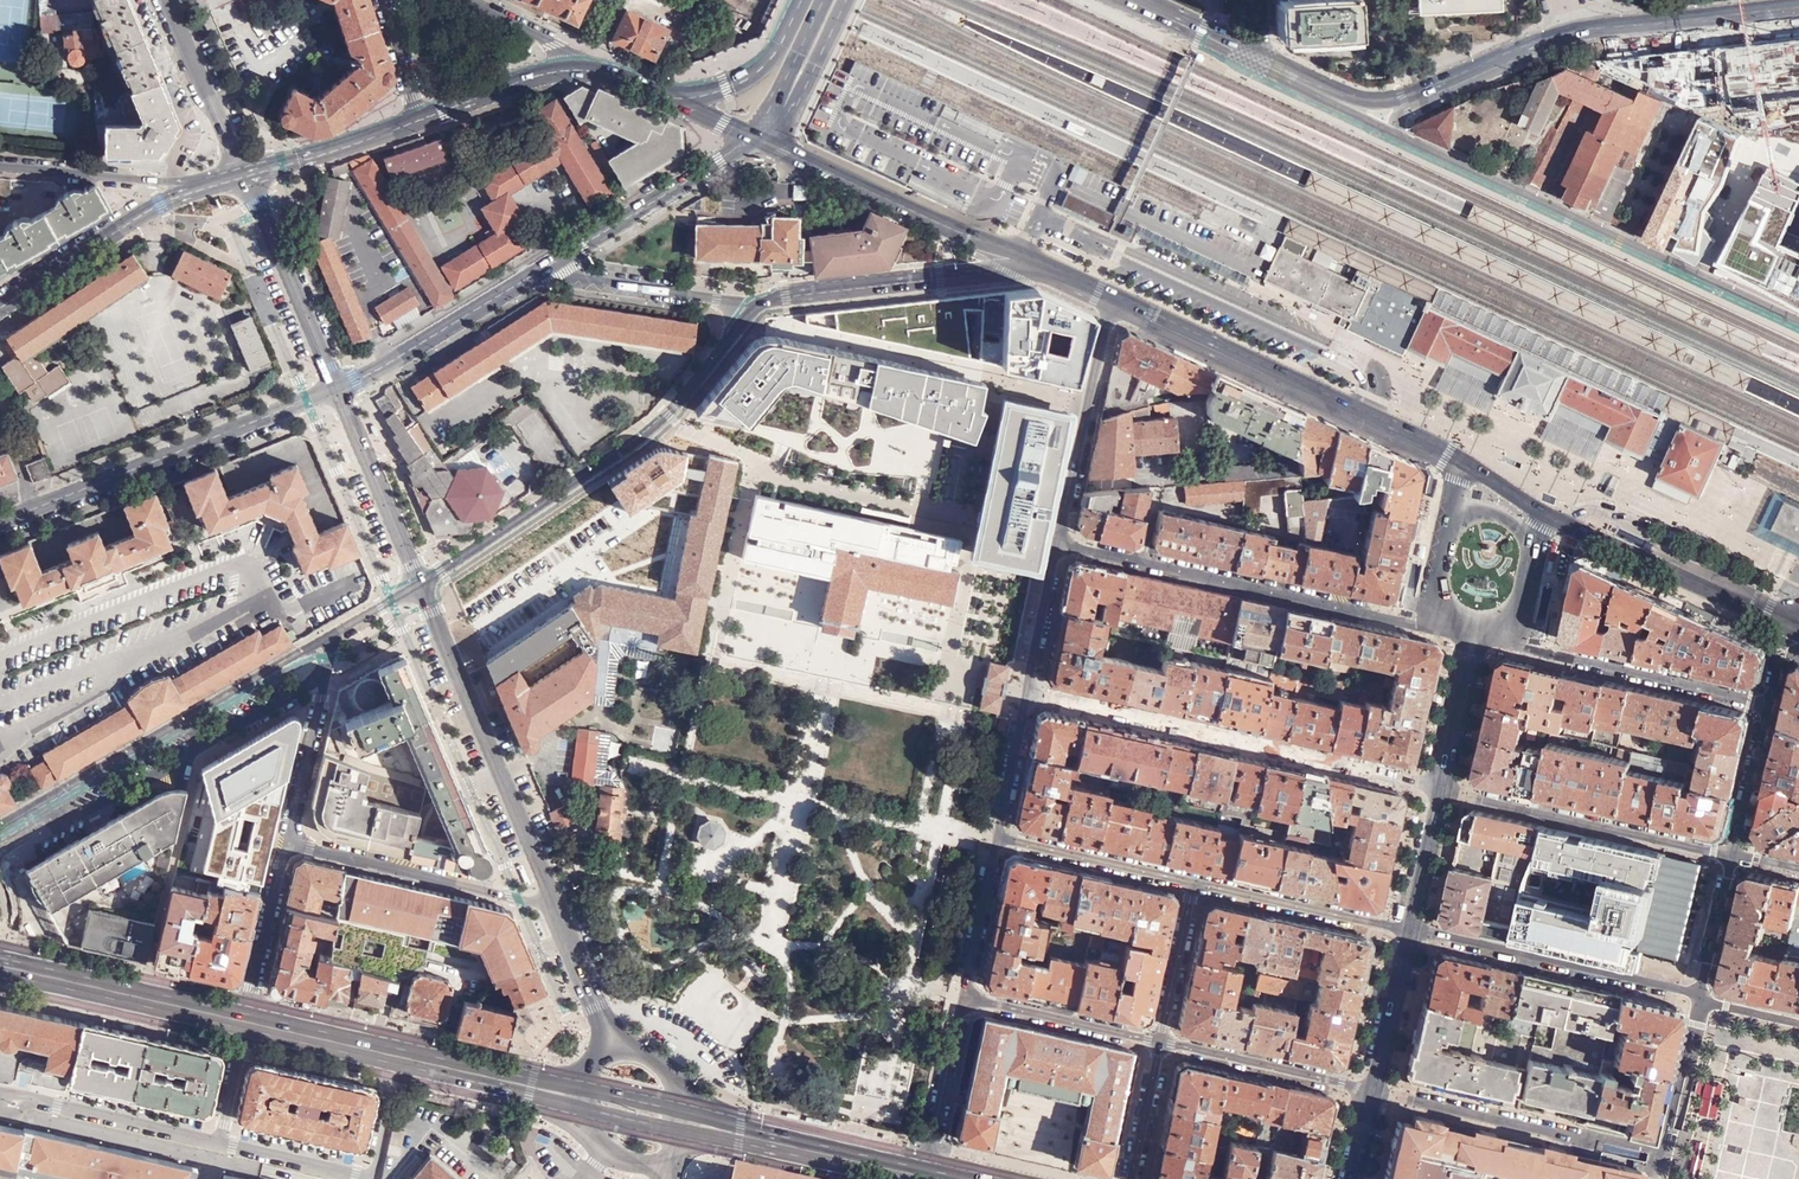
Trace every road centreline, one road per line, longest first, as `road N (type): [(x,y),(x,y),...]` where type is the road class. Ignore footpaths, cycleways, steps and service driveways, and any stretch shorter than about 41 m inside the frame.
road 1 (motorway): [(1798,869),(801,637),(594,617),(481,625),(379,648),(155,756),(0,852)]
road 2 (motorway): [(0,897),(46,881),(175,806),(399,743),(488,732),(794,768),(1798,1013)]
road 3 (primary): [(1329,98),(1798,321)]
road 4 (primary): [(1798,5),(1588,28),(1405,103),(1329,98)]
road 5 (residential): [(1372,1088),(1657,1149),(1666,1145),(1698,999)]
road 6 (residential): [(748,306),(679,405),(642,440),(415,588)]
road 7 (residential): [(1441,788),(1026,693)]
road 8 (residential): [(1058,542),(1447,627)]
road 9 (residential): [(338,632),(0,829)]
road 10 (tertiary): [(1463,468),(1117,300)]
road 11 (tertiary): [(415,588),(550,906)]
road 12 (primary): [(33,512),(335,390)]
road 13 (tertiary): [(1041,267),(758,140)]
road 14 (residential): [(1732,855),(1441,788)]
road 15 (residential): [(1411,928),(1698,999)]
road 16 (residential): [(748,306),(1041,267)]
road 17 (residential): [(1502,638),(1768,709)]
road 18 (tertiary): [(1793,625),(1544,513)]
road 19 (residential): [(288,841),(550,906)]
road 20 (primary): [(246,1021),(0,965)]
road 21 (primary): [(335,390),(552,263)]
road 22 (residential): [(1117,300),(1058,542)]
road 23 (primary): [(684,1122),(922,1177)]
road 24 (primary): [(552,263),(758,140)]
road 25 (tertiary): [(241,176),(335,390)]
road 26 (primary): [(200,192),(132,220),(0,302)]
road 27 (residential): [(1194,880),(1411,928)]
road 28 (residential): [(215,1140),(0,1096)]
road 29 (residential): [(1159,1041),(1372,1088)]
road 30 (residential): [(338,632),(288,841)]
road 31 (tertiary): [(335,390),(415,588)]
road 32 (primary): [(802,0),(777,51),(748,78),(700,93),(642,87)]
road 33 (residential): [(552,263),(589,281),(748,306)]
road 34 (residential): [(962,997),(1159,1041)]
road 35 (residential): [(200,192),(0,166)]
road 36 (residential): [(999,833),(1194,880)]
road 37 (residential): [(164,0),(241,176)]
road 38 (primary): [(576,1097),(394,1056)]
road 39 (residential): [(246,1021),(288,841)]
road 40 (residential): [(922,1177),(962,997)]
road 41 (primary): [(416,122),(241,176)]
road 42 (primary): [(583,67),(543,74),(416,122)]
road 43 (residential): [(999,833),(962,997)]
road 44 (tertiary): [(1463,468),(1434,594),(1447,627)]
road 45 (residential): [(1159,1041),(1194,880)]
road 46 (tertiary): [(1372,1088),(1411,928)]
road 47 (tertiary): [(550,906),(613,1052)]
road 48 (residential): [(368,1175),(215,1140)]
road 49 (residential): [(1058,542),(1026,693)]
road 50 (tertiary): [(1441,788),(1472,639)]
road 51 (primary): [(394,1056),(246,1021)]
road 52 (residential): [(1732,855),(1768,709)]
road 53 (residential): [(1698,999),(1732,855)]
road 54 (unclassified): [(583,67),(454,0)]
road 55 (primary): [(774,123),(796,104),(845,0)]
road 56 (tertiary): [(1411,928),(1441,788)]
road 57 (residential): [(1026,693),(999,833)]
road 58 (residential): [(1128,1178),(1159,1041)]
road 59 (tertiary): [(1502,638),(1522,620),(1544,513)]
road 60 (primary): [(774,123),(777,96),(822,0)]
road 61 (primary): [(1126,0),(1244,57)]
road 62 (tertiary): [(758,140),(642,87)]
road 63 (unclassified): [(379,0),(416,122)]
road 64 (residential): [(246,1021),(215,1140)]
road 65 (residential): [(368,1175),(394,1056)]

